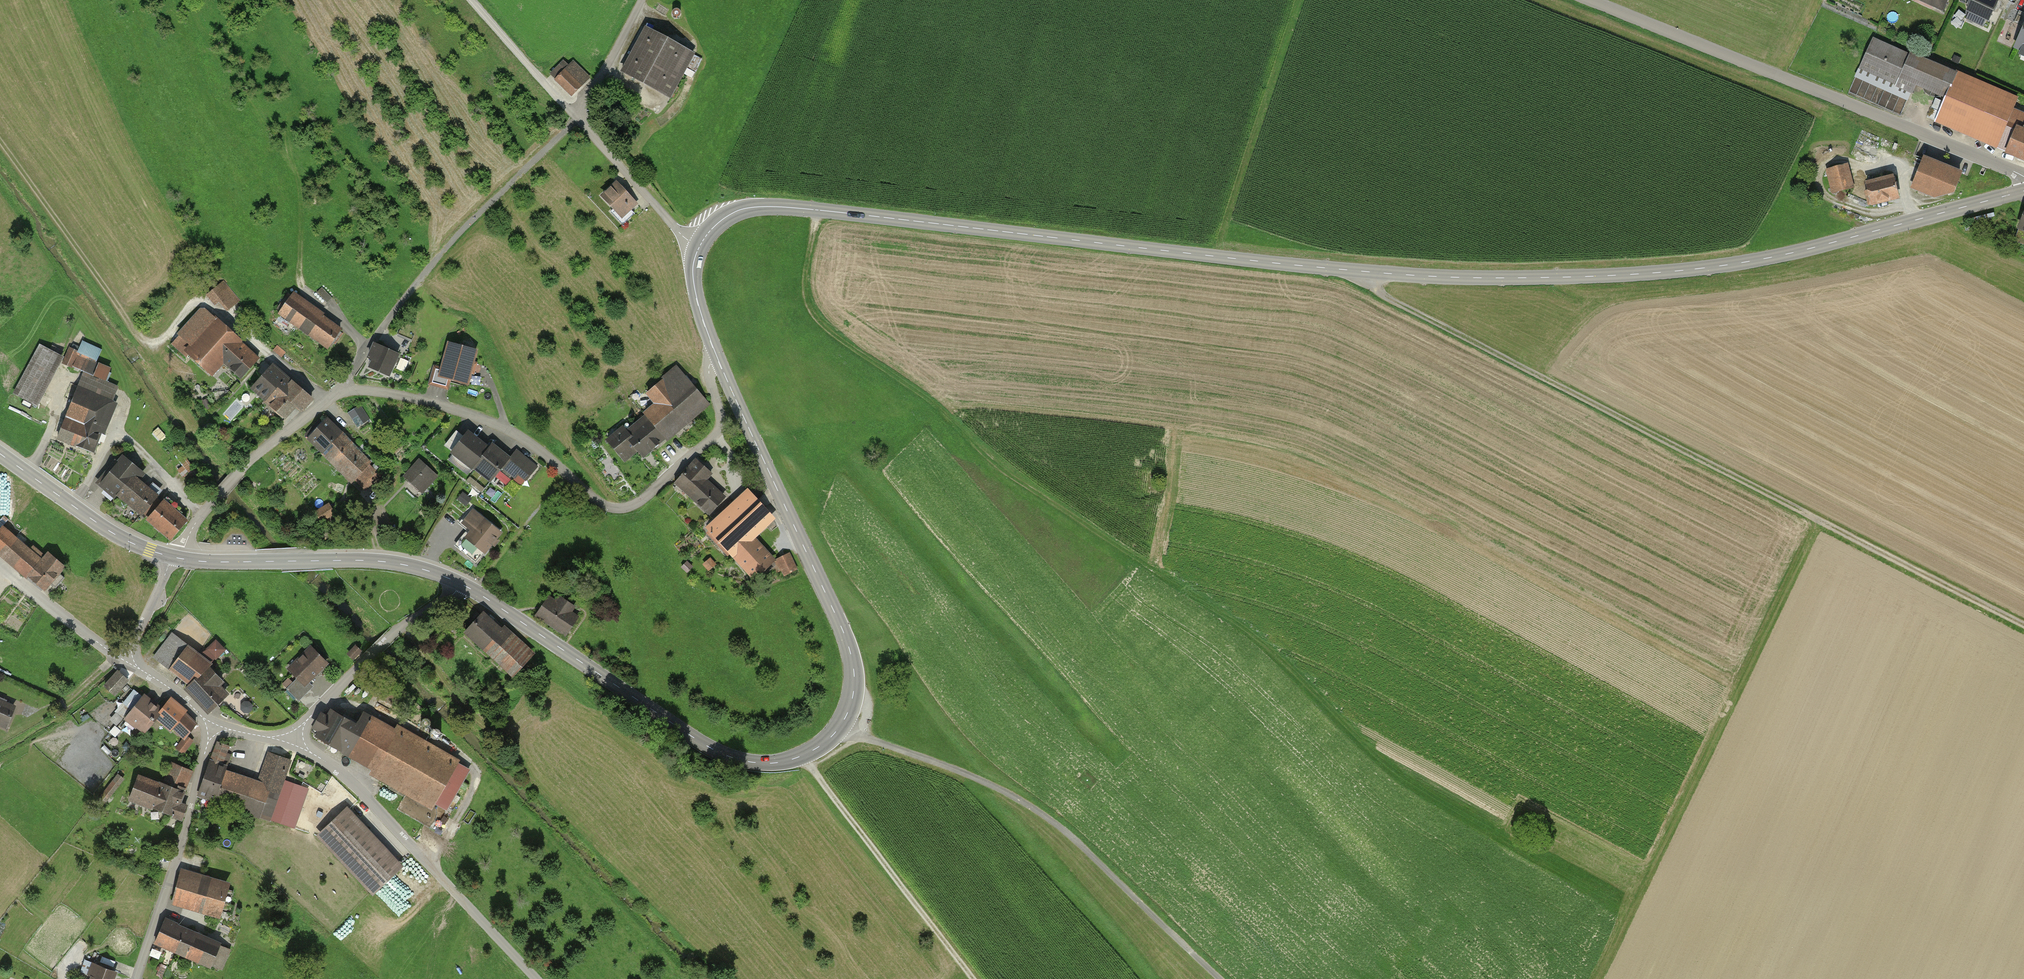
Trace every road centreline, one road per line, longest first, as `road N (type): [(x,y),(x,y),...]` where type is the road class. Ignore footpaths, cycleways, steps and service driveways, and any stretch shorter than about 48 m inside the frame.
road 1 (tertiary): [(699,247),(730,215),(769,206),(1408,275),(1627,275),(1788,254),(2023,191)]
road 2 (track): [(818,210),(807,284),(823,327),(936,405),(1011,477),(1265,644),(1396,771),(1635,905)]
road 3 (tertiary): [(460,584),(719,753),(782,762),(830,738),(852,701),(851,652),(718,360)]
road 4 (track): [(1359,271),(1386,298),(2023,627)]
road 5 (residential): [(183,559),(195,524),(239,472),(328,400),(361,390),(500,426),(604,506),(632,506),(717,435),(721,411),(709,366),(718,360)]
road 6 (track): [(1814,519),(1599,978)]
road 7 (track): [(328,400),(207,302),(193,302),(163,341),(142,339),(0,139)]
road 8 (unclassified): [(2023,177),(1589,0)]
road 9 (track): [(840,728),(962,772),(1041,812),(1221,978)]
road 10 (track): [(342,392),(376,335),(476,215),(578,118)]
road 11 (tertiary): [(183,559),(377,561),(460,584)]
road 12 (track): [(802,756),(971,978)]
road 13 (residential): [(213,728),(136,978)]
road 14 (residential): [(294,737),(394,632),(460,584)]
road 15 (tertiary): [(0,454),(106,529),(171,557)]
road 16 (unclassified): [(536,978),(414,847)]
road 17 (unclassified): [(578,118),(699,247)]
road 18 (residential): [(414,847),(294,737)]
road 19 (residential): [(0,564),(128,658)]
road 20 (unclassified): [(472,0),(578,118)]
road 21 (unclassified): [(578,118),(642,0)]

